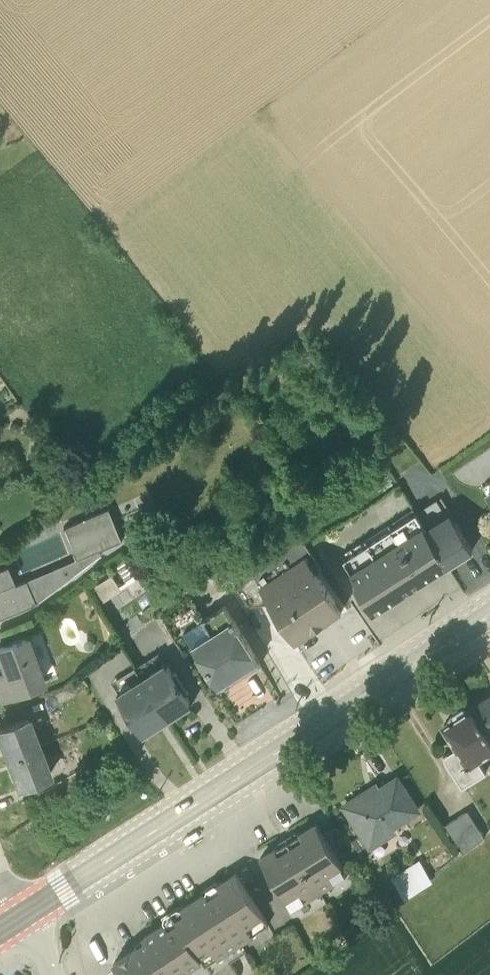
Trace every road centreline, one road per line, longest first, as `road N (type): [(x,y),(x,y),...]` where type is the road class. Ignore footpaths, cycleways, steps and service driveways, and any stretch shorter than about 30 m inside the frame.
road 1 (primary): [(22,913),(489,614)]

